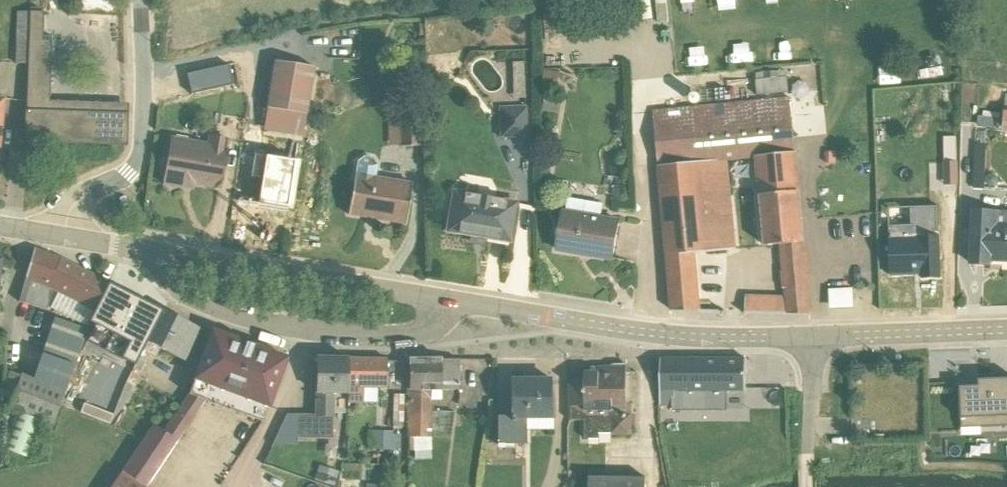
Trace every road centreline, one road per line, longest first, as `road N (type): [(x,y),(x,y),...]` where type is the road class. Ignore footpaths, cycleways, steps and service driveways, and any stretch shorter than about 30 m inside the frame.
road 1 (unclassified): [(812,335),(687,337),(439,298)]
road 2 (residential): [(439,298),(429,324),(408,333),(273,326),(201,305),(166,282),(152,252)]
road 3 (unclassified): [(439,298),(152,252)]
road 4 (residential): [(59,238),(75,204),(129,174),(142,150),(142,0)]
road 5 (unclassified): [(1006,329),(812,335)]
road 6 (track): [(304,330),(244,486)]
road 7 (residential): [(808,486),(812,335)]

